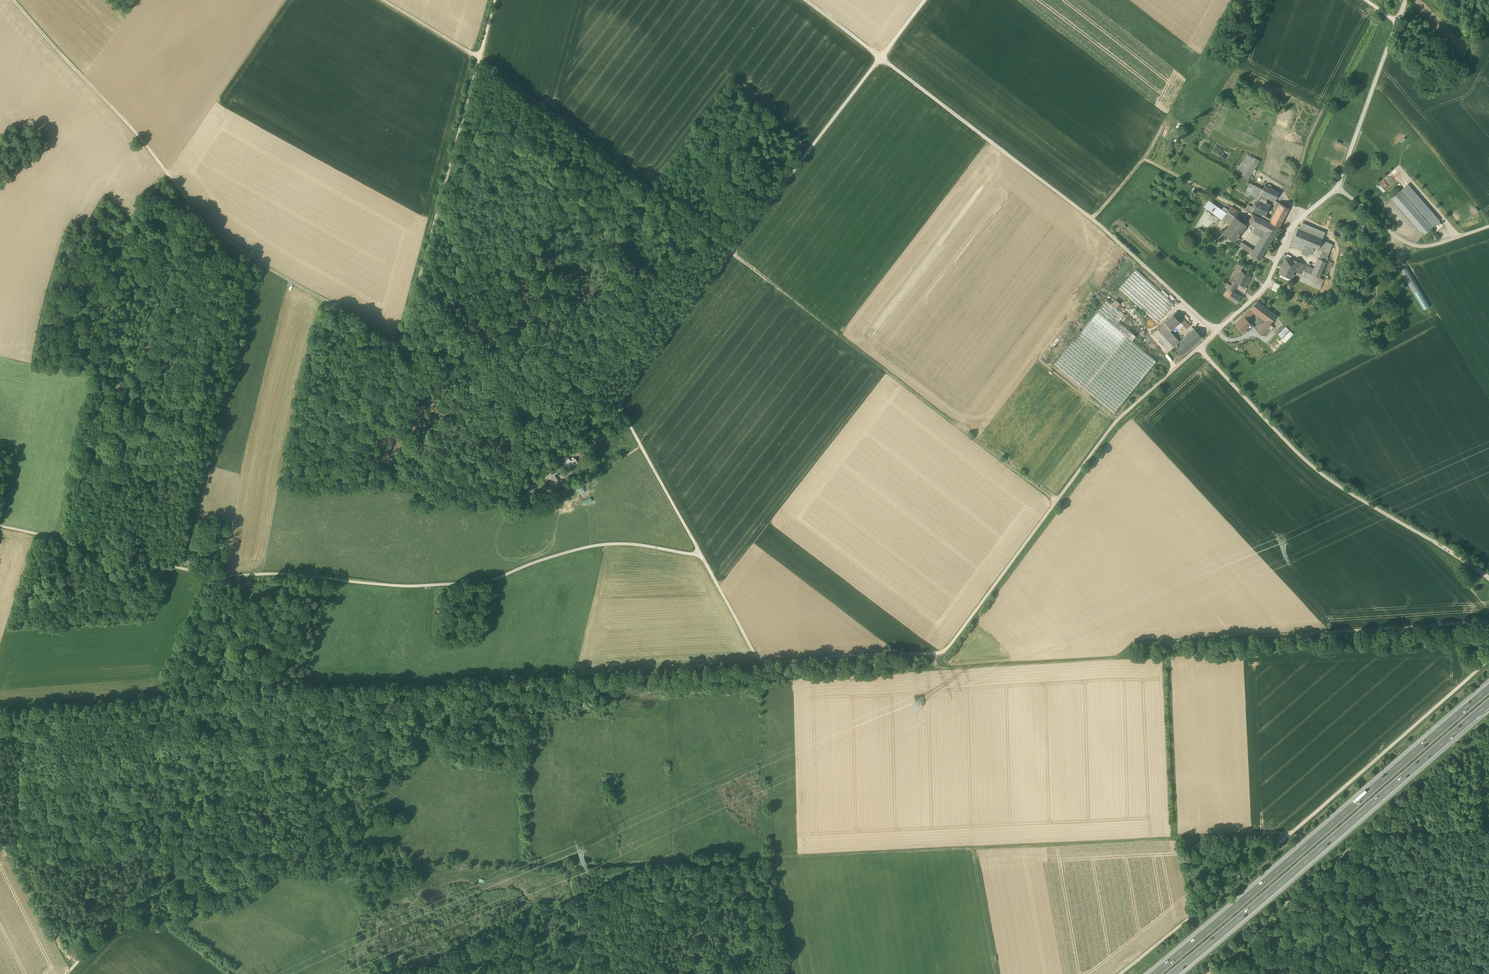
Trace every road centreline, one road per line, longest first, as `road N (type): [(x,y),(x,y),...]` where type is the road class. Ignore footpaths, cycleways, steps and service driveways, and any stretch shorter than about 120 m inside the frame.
road 1 (track): [(55,539),(224,578),(421,587),(487,583),(609,544),(700,553)]
road 2 (residential): [(1407,0),(1338,188),(1290,229),(1257,294),(1114,423),(1056,503)]
road 3 (track): [(731,252),(1056,503),(945,650),(935,653)]
road 4 (track): [(805,0),(1096,222),(1216,331)]
road 5 (track): [(769,858),(1289,836)]
road 6 (track): [(1119,973),(1488,658)]
road 7 (motorway): [(1488,688),(1151,973)]
road 8 (track): [(731,252),(479,58),(382,0)]
road 9 (track): [(588,973),(568,867),(769,858),(792,973)]
road 10 (motorway): [(1169,973),(1488,703)]
road 11 (track): [(166,170),(133,221),(55,539)]
road 12 (track): [(401,348),(495,0)]
road 13 (track): [(1488,825),(1374,830),(1214,973)]
road 14 (track): [(731,252),(925,0)]
road 15 (track): [(166,170),(222,239),(401,348)]
road 16 (track): [(180,853),(372,858),(385,894)]
road 17 (track): [(13,0),(166,170)]
road 18 (track): [(401,348),(472,354),(616,403)]
road 19 (track): [(616,403),(731,252)]
road 20 (track): [(180,853),(0,847)]
road 21 (track): [(762,664),(935,653)]
road 22 (track): [(700,553),(616,403)]
road 23 (track): [(1338,188),(1414,245),(1488,226)]
road 24 (track): [(180,853),(66,973)]
road 25 (track): [(281,744),(180,853)]
road 26 (track): [(700,553),(762,664)]
road 27 (track): [(972,849),(994,973)]

